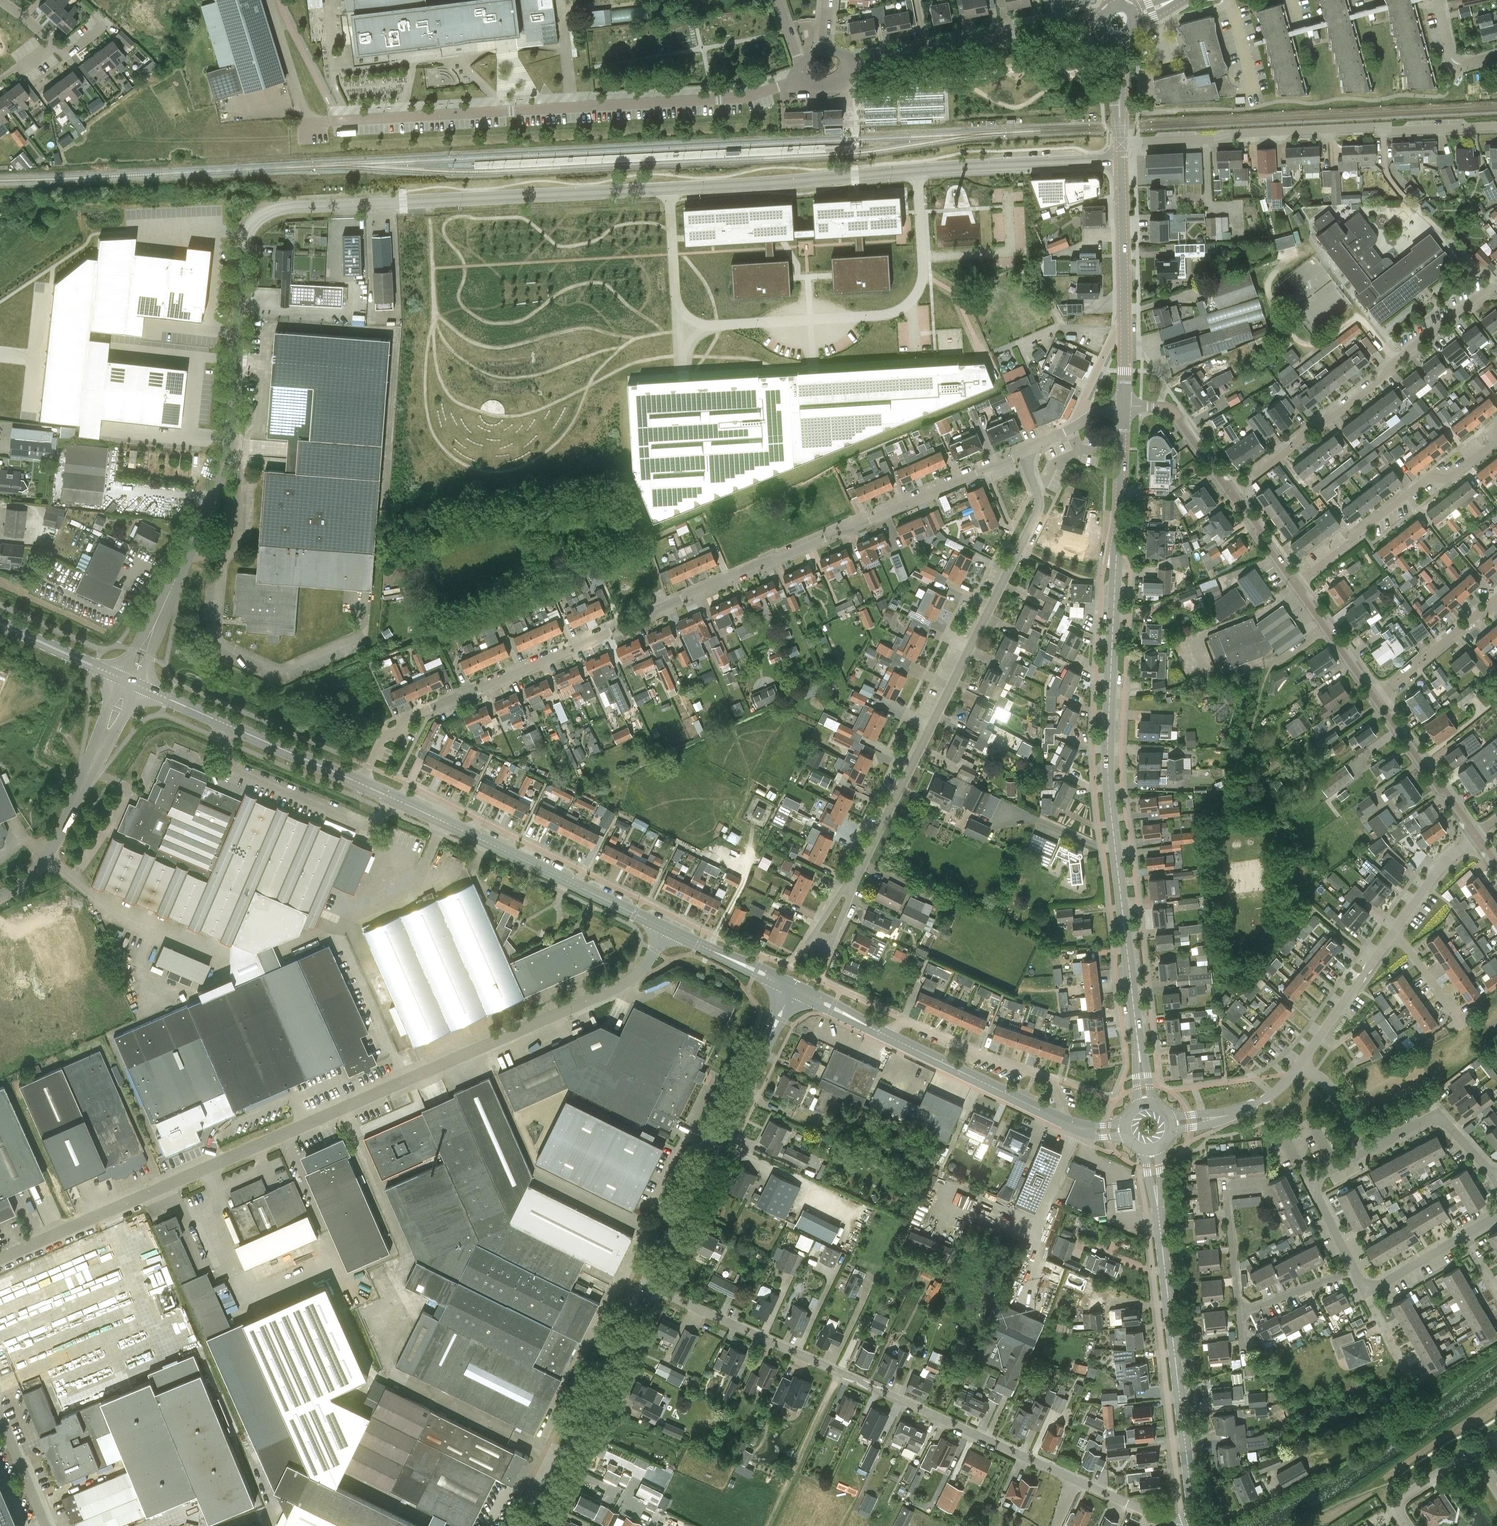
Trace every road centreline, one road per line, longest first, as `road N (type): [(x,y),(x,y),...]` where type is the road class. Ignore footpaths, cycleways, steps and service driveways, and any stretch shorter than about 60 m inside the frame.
road 1 (unclassified): [(129,680),(220,468),(232,410),(241,250),(247,226),(263,215),(1121,160)]
road 2 (unclassified): [(0,1261),(616,989),(667,929)]
road 3 (residential): [(361,783),(380,744),(407,719),(1022,453)]
road 4 (tertiary): [(1140,1051),(1107,760),(1124,407)]
road 5 (residential): [(1195,1519),(1157,1517),(646,1282)]
road 6 (residential): [(850,887),(1039,510),(1022,453)]
road 7 (residential): [(328,122),(738,98),(800,84)]
road 8 (residential): [(1496,126),(1121,143)]
road 9 (secondary): [(667,929),(361,783)]
road 10 (residential): [(1231,494),(1383,376),(1386,365),(1496,287)]
road 11 (secondary): [(1195,1519),(1157,1193)]
road 12 (secondary): [(646,1282),(793,989)]
road 13 (secondary): [(529,1525),(646,1282)]
road 14 (residential): [(846,64),(1102,23)]
road 15 (unclassified): [(0,899),(52,854),(129,680)]
road 16 (secondary): [(361,783),(129,680)]
road 17 (residential): [(1496,443),(1453,479),(1429,477),(1298,583)]
road 18 (residential): [(1066,1121),(1054,1078),(905,1020),(885,1033)]
road 19 (track): [(1394,359),(1360,320),(1316,345),(1286,329),(1268,285),(1289,252)]
road 20 (secondary): [(1066,1121),(885,1033)]
road 21 (tertiary): [(1125,336),(1121,160)]
road 22 (track): [(840,1371),(770,1525)]
road 23 (residential): [(1475,836),(1377,699)]
road 24 (residential): [(1496,1176),(1437,1118),(1362,1154)]
road 25 (residential): [(1300,1065),(1394,933)]
road 26 (residential): [(1239,1313),(1227,1189),(1263,1185)]
road 27 (residential): [(1362,1154),(1309,1182),(1354,1270)]
road 28 (residential): [(1496,600),(1377,699)]
road 29 (residential): [(1231,494),(1172,410),(1124,407)]
road 30 (residential): [(850,887),(829,948),(809,938),(841,891)]
road 31 (secondary): [(129,680),(0,623)]
road 32 (residential): [(1377,699),(1298,583)]
road 33 (secondary): [(793,989),(667,929)]
road 34 (residential): [(312,130),(267,0)]
road 35 (residential): [(0,0),(67,52),(108,23)]
road 36 (residential): [(1394,933),(1436,871),(1475,836)]
road 37 (residential): [(1354,1270),(1239,1313)]

